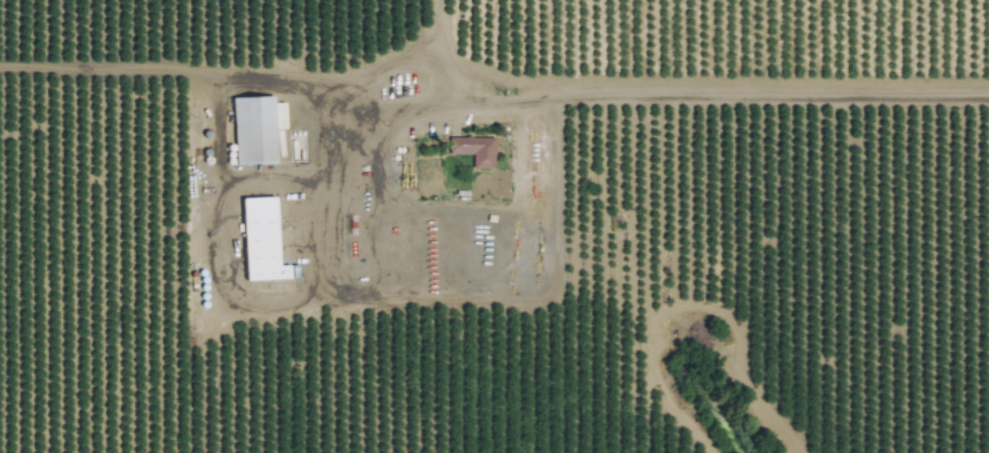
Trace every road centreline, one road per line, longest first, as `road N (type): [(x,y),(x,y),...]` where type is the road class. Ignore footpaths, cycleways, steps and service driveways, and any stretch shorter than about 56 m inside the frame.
road 1 (residential): [(442,0),(457,67),(447,108),(380,109),(296,76),(259,72),(0,72)]
road 2 (residential): [(447,108),(988,101)]
road 3 (residential): [(664,268),(664,222),(682,167),(683,101)]
road 4 (residential): [(300,78),(370,67),(411,49),(443,12)]

